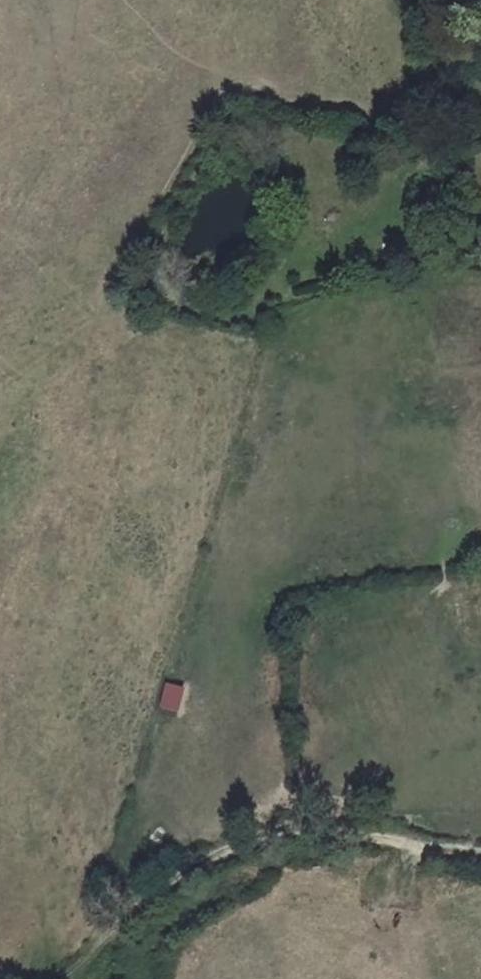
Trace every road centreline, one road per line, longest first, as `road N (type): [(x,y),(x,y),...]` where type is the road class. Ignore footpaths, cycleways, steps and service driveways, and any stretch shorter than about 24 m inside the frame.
road 1 (track): [(480,858),(328,835),(254,840),(171,879),(62,978)]

